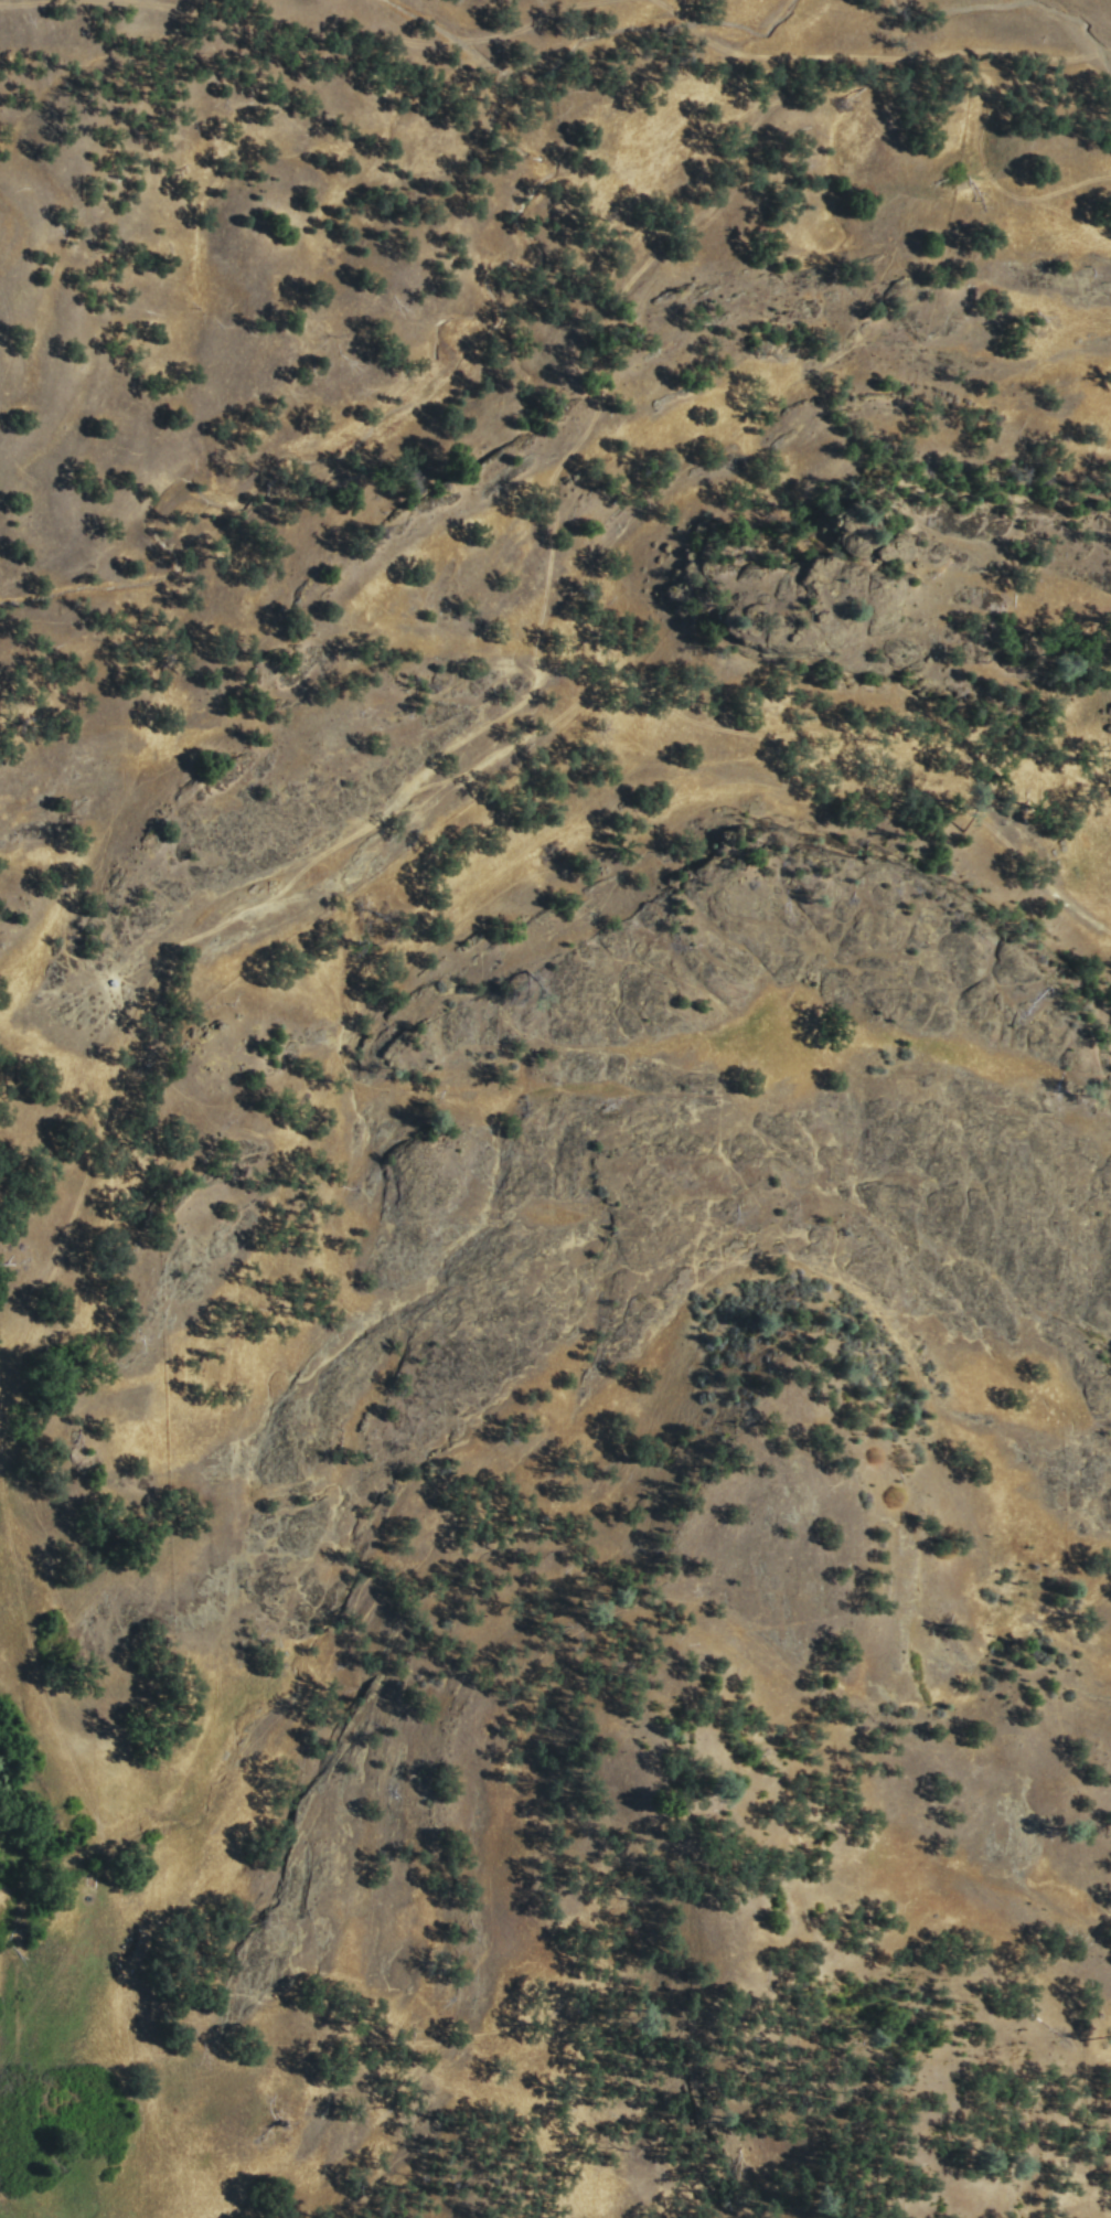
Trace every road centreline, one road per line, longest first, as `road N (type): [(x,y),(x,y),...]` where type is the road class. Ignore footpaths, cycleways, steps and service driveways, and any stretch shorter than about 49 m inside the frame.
road 1 (track): [(606,0),(514,32),(427,43),(281,33),(139,3),(0,4)]
road 2 (track): [(662,0),(713,43),(745,54),(914,56),(976,47),(1057,58),(1110,49)]
road 3 (track): [(1110,174),(1043,194),(1001,190),(975,147),(991,49)]

